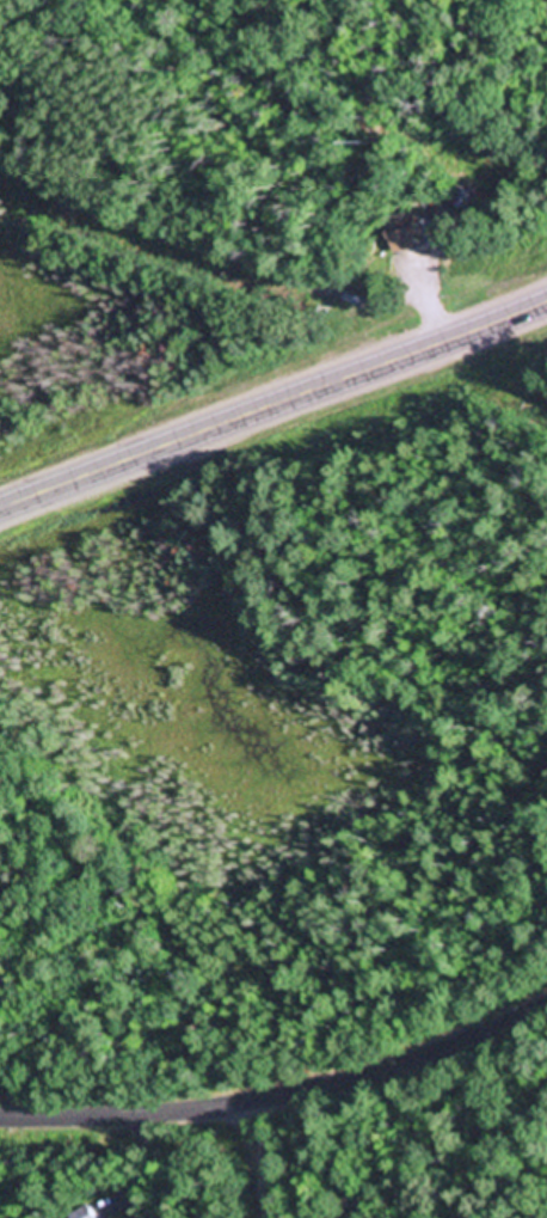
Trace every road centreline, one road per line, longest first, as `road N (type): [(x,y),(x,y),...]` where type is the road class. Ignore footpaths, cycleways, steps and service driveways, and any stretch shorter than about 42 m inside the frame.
road 1 (track): [(546,263),(0,475)]
road 2 (primary): [(546,296),(0,502)]
road 3 (track): [(0,542),(546,339)]
road 4 (residential): [(0,1120),(166,1116),(300,1094),(546,996)]

